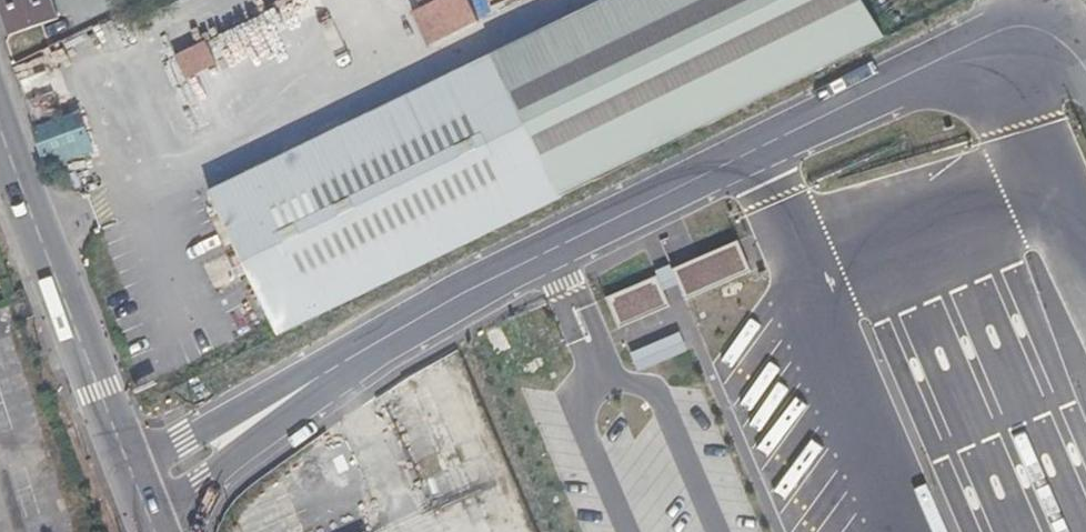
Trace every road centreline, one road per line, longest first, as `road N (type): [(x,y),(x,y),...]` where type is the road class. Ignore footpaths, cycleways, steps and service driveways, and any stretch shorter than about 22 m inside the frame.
road 1 (tertiary): [(151,531),(0,137)]

